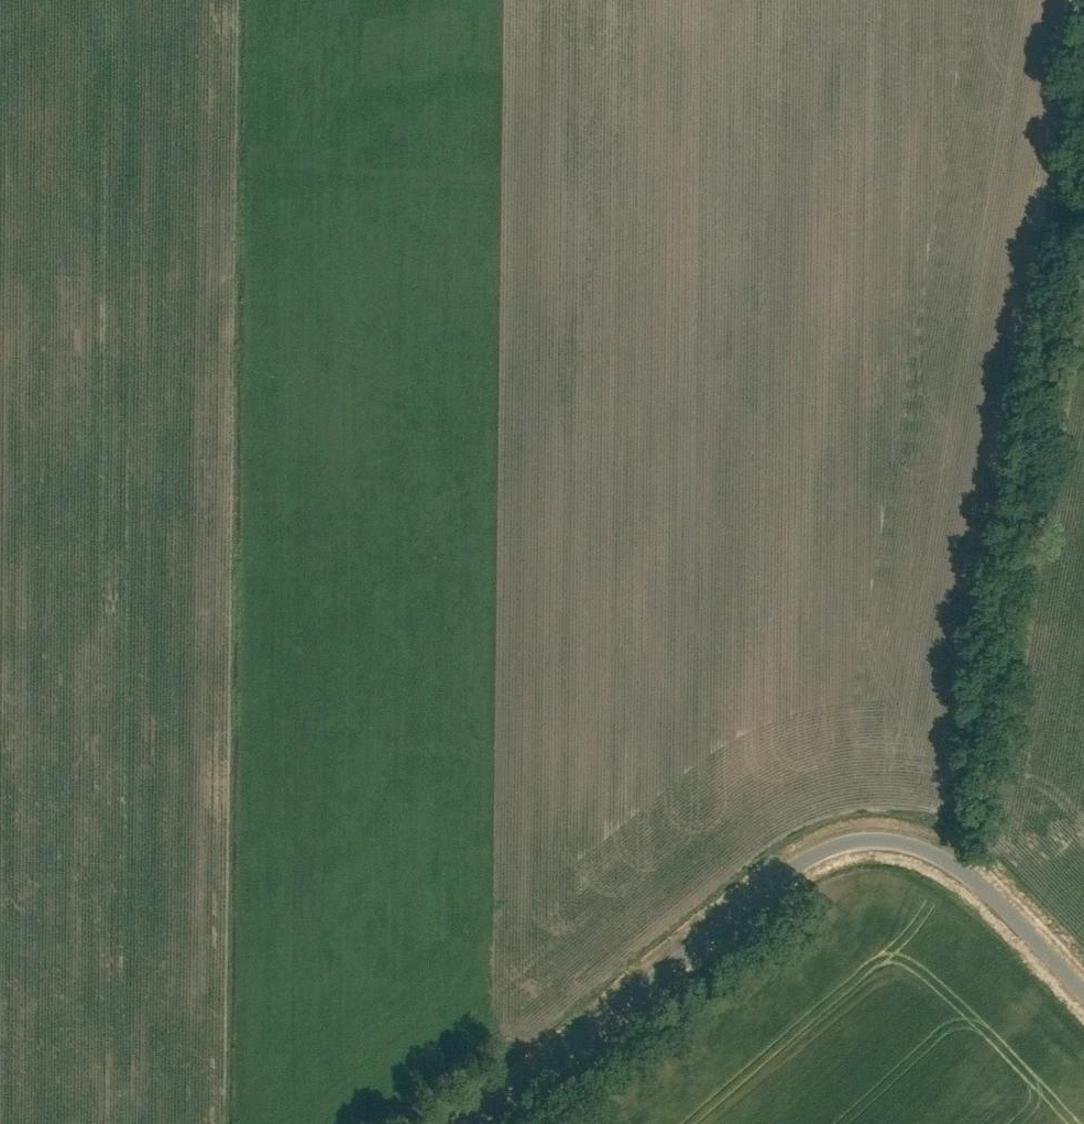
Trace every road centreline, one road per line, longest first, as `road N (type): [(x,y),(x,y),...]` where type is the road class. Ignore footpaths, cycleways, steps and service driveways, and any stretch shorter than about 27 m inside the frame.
road 1 (unclassified): [(477,1123),(780,877),(831,848),(872,839),(956,863),(1083,996)]

